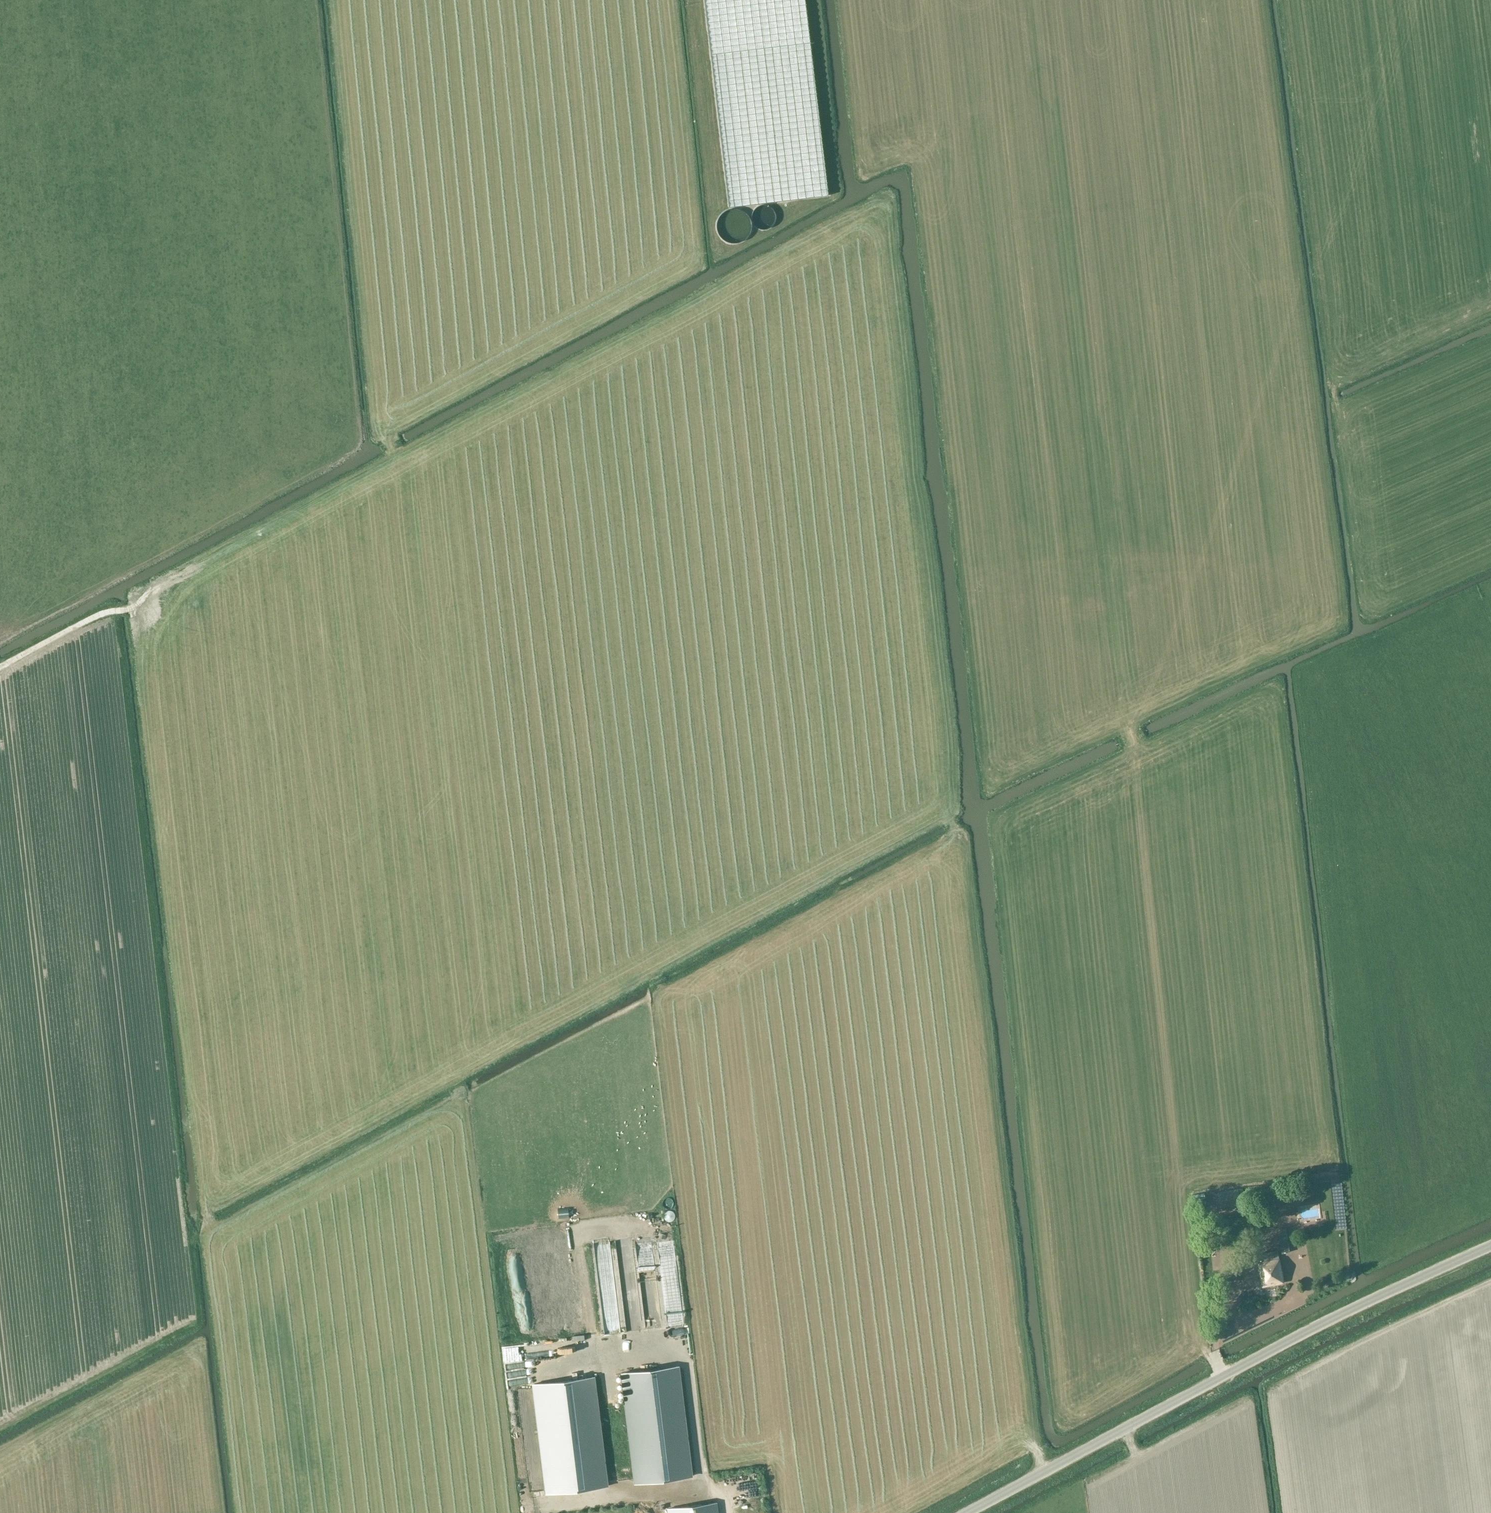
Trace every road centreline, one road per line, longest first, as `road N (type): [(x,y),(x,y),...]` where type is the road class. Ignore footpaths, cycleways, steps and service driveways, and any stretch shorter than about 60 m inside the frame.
road 1 (unclassified): [(966,1512),(1490,1252)]

